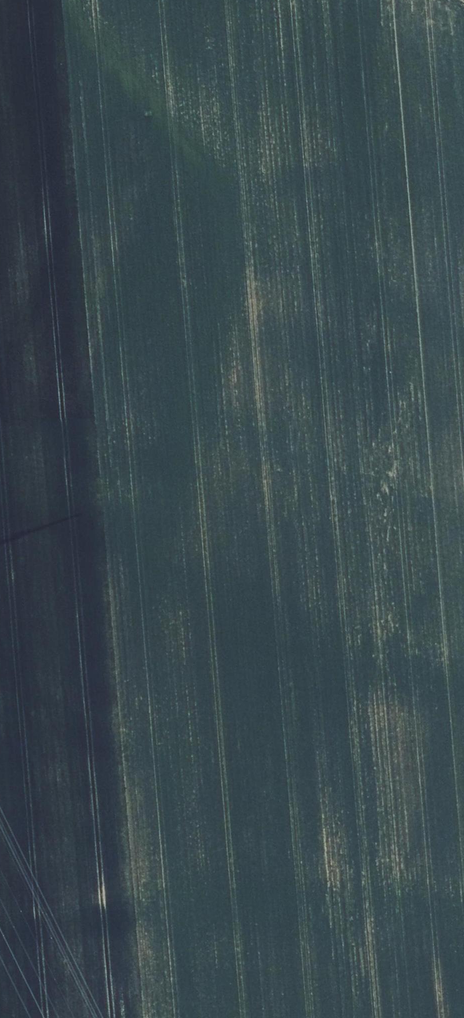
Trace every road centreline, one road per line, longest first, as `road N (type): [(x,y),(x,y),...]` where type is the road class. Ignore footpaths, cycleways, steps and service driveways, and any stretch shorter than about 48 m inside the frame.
road 1 (track): [(0,837),(85,1017)]

